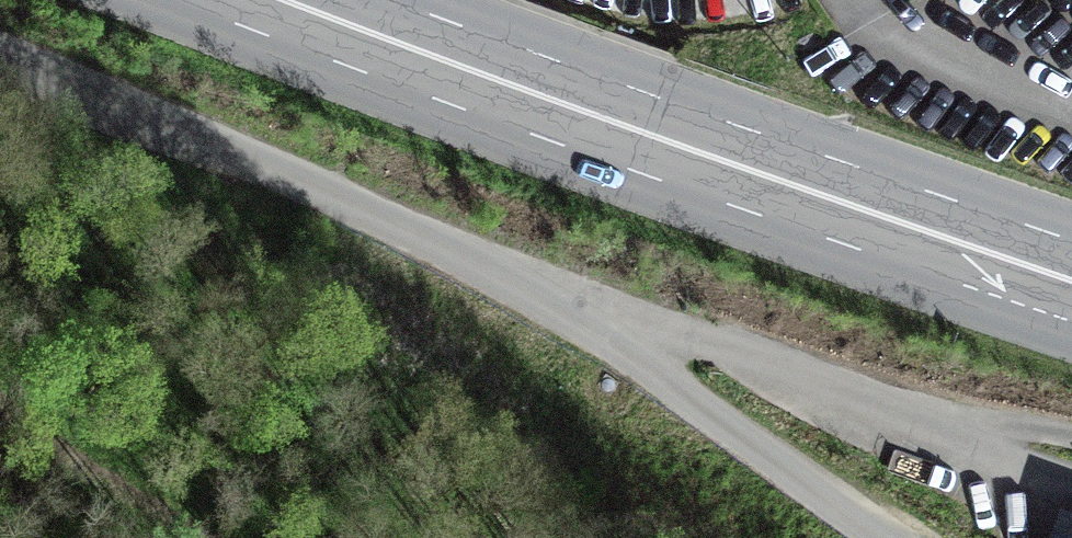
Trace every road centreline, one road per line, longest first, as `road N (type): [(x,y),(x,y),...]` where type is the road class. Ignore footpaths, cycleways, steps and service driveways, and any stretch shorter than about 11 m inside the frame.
road 1 (unclassified): [(886,537),(576,309),(0,53)]
road 2 (secondary): [(302,0),(1071,282)]
road 3 (track): [(0,422),(200,537)]

